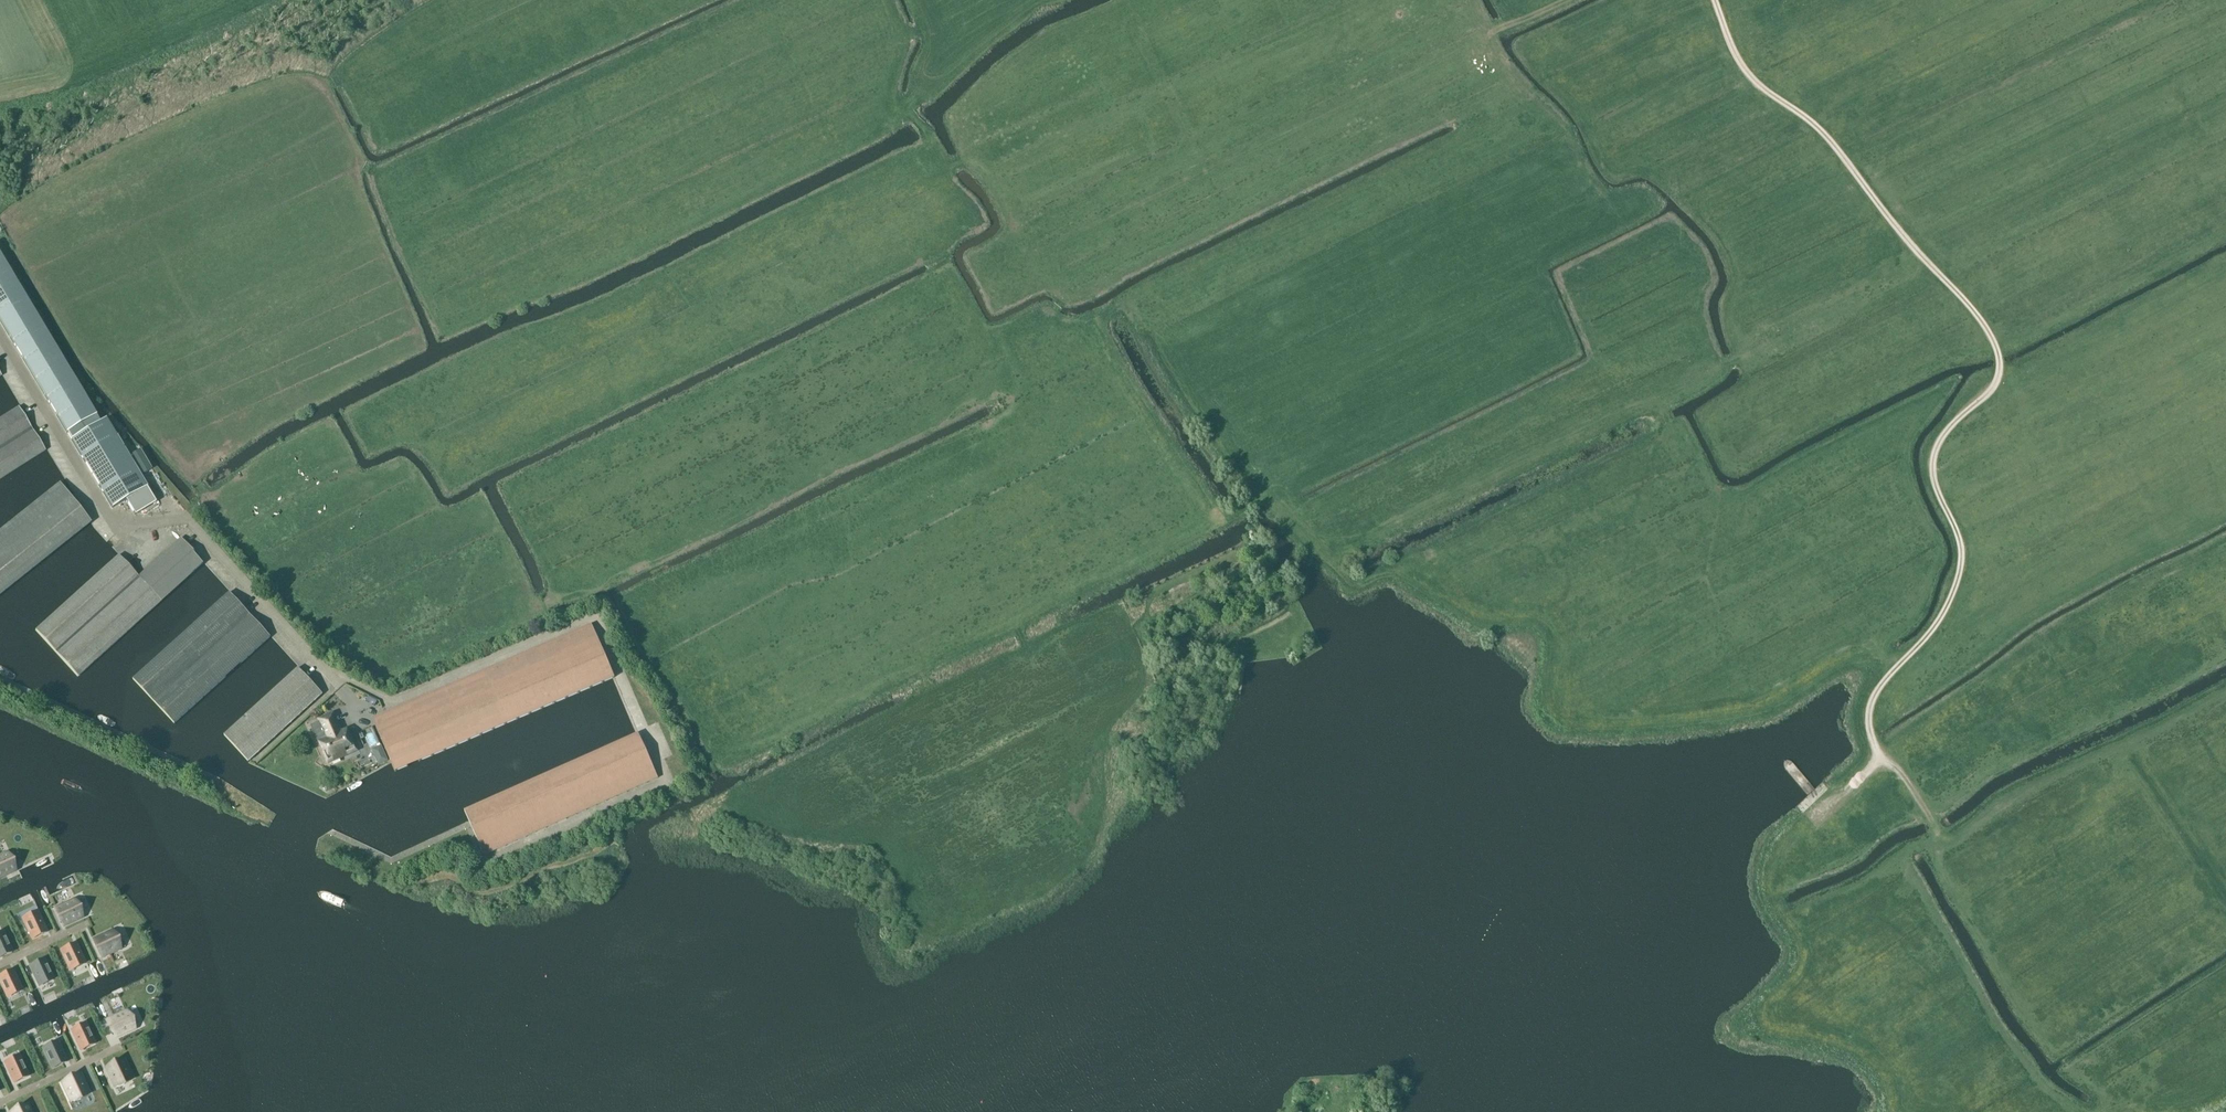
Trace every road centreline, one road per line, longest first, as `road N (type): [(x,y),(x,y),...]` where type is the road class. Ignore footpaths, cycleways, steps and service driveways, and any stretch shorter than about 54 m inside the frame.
road 1 (unclassified): [(484,865),(665,781),(598,621),(588,617),(390,701),(324,670),(188,520),(111,521),(0,334)]
road 2 (track): [(1714,0),(1748,75),(1832,144),(1975,314),(1999,358),(1994,385),(1946,432),(1934,455),(1935,487),(1961,549),(1949,600),(1872,700),(1875,763),(1829,804)]
road 3 (residential): [(0,1102),(118,1047)]

